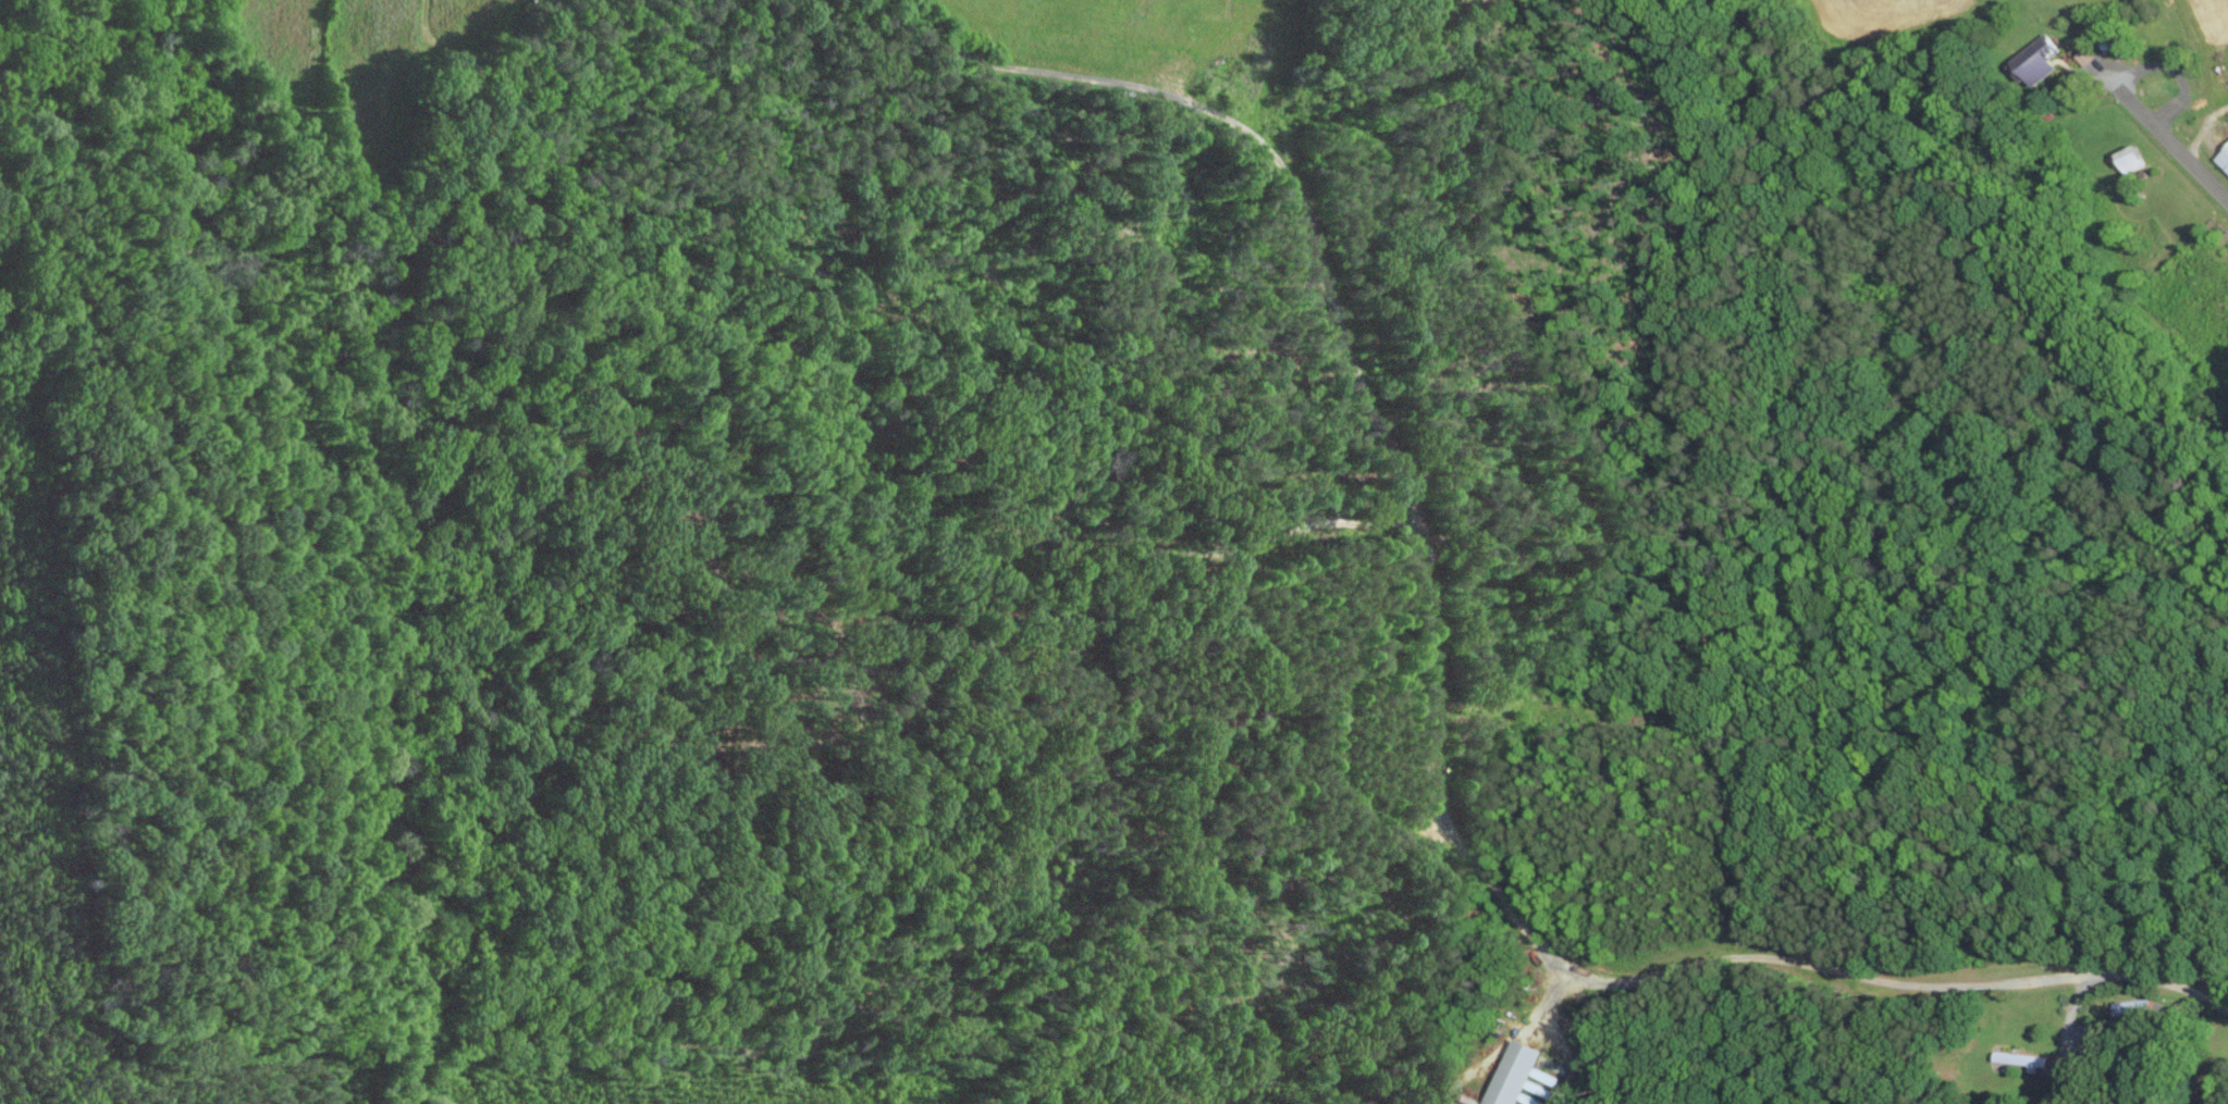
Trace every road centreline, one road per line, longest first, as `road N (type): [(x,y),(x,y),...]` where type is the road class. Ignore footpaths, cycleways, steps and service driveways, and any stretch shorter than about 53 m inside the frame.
road 1 (residential): [(2227,198),(2014,0)]

